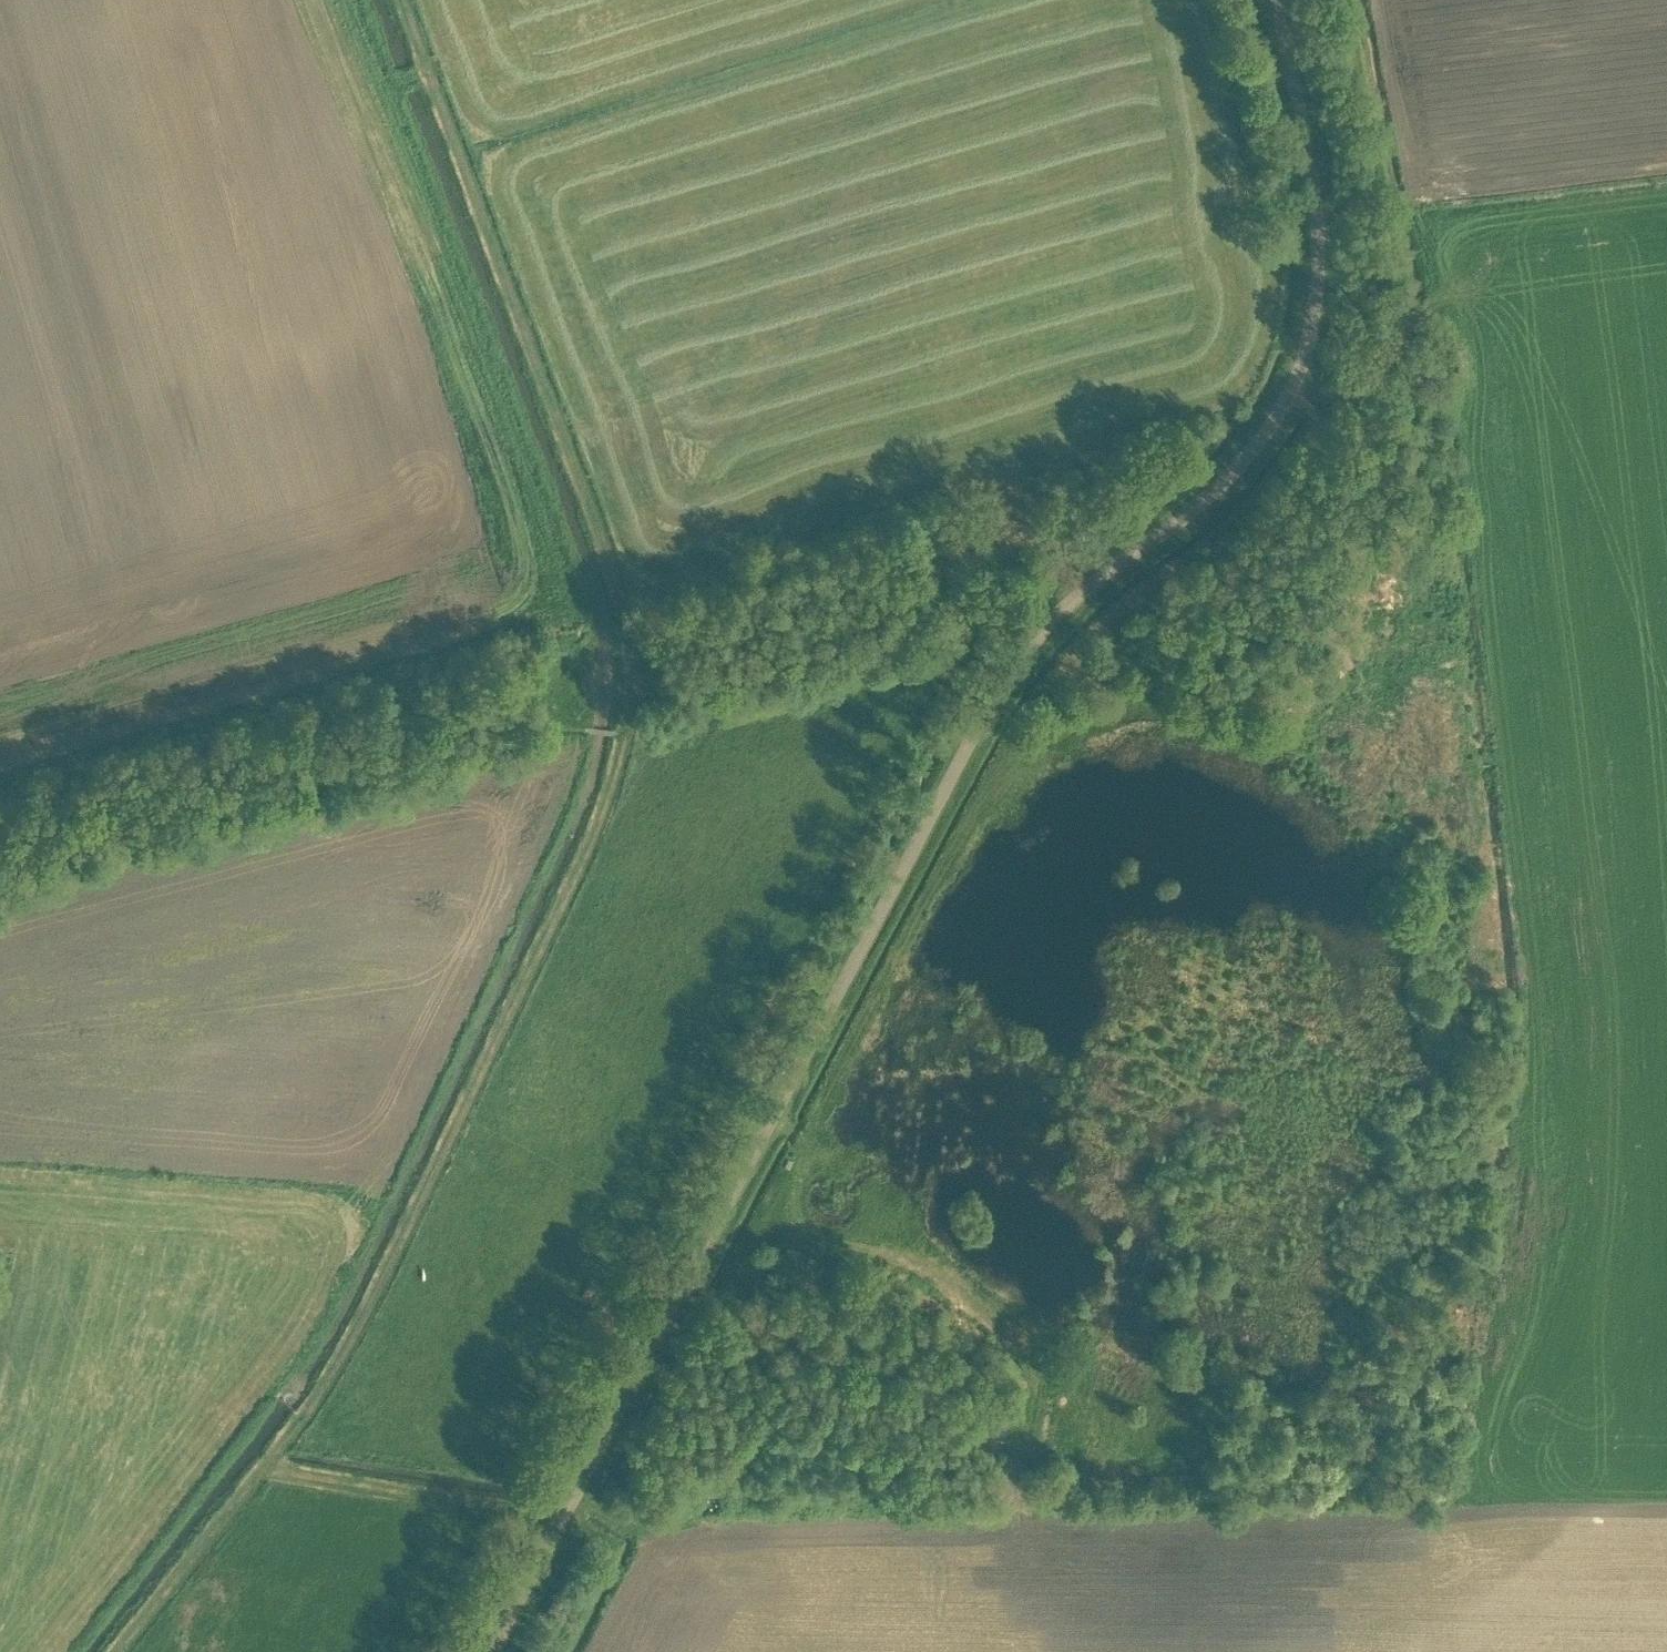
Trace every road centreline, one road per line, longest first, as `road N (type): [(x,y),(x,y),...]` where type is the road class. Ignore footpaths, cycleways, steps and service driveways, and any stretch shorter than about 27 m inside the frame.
road 1 (unclassified): [(489,1651),(992,702),(1068,605),(1230,473),(1287,394),(1307,343),(1319,256),(1276,0)]
road 2 (track): [(578,689),(575,587),(451,275),(353,0)]

